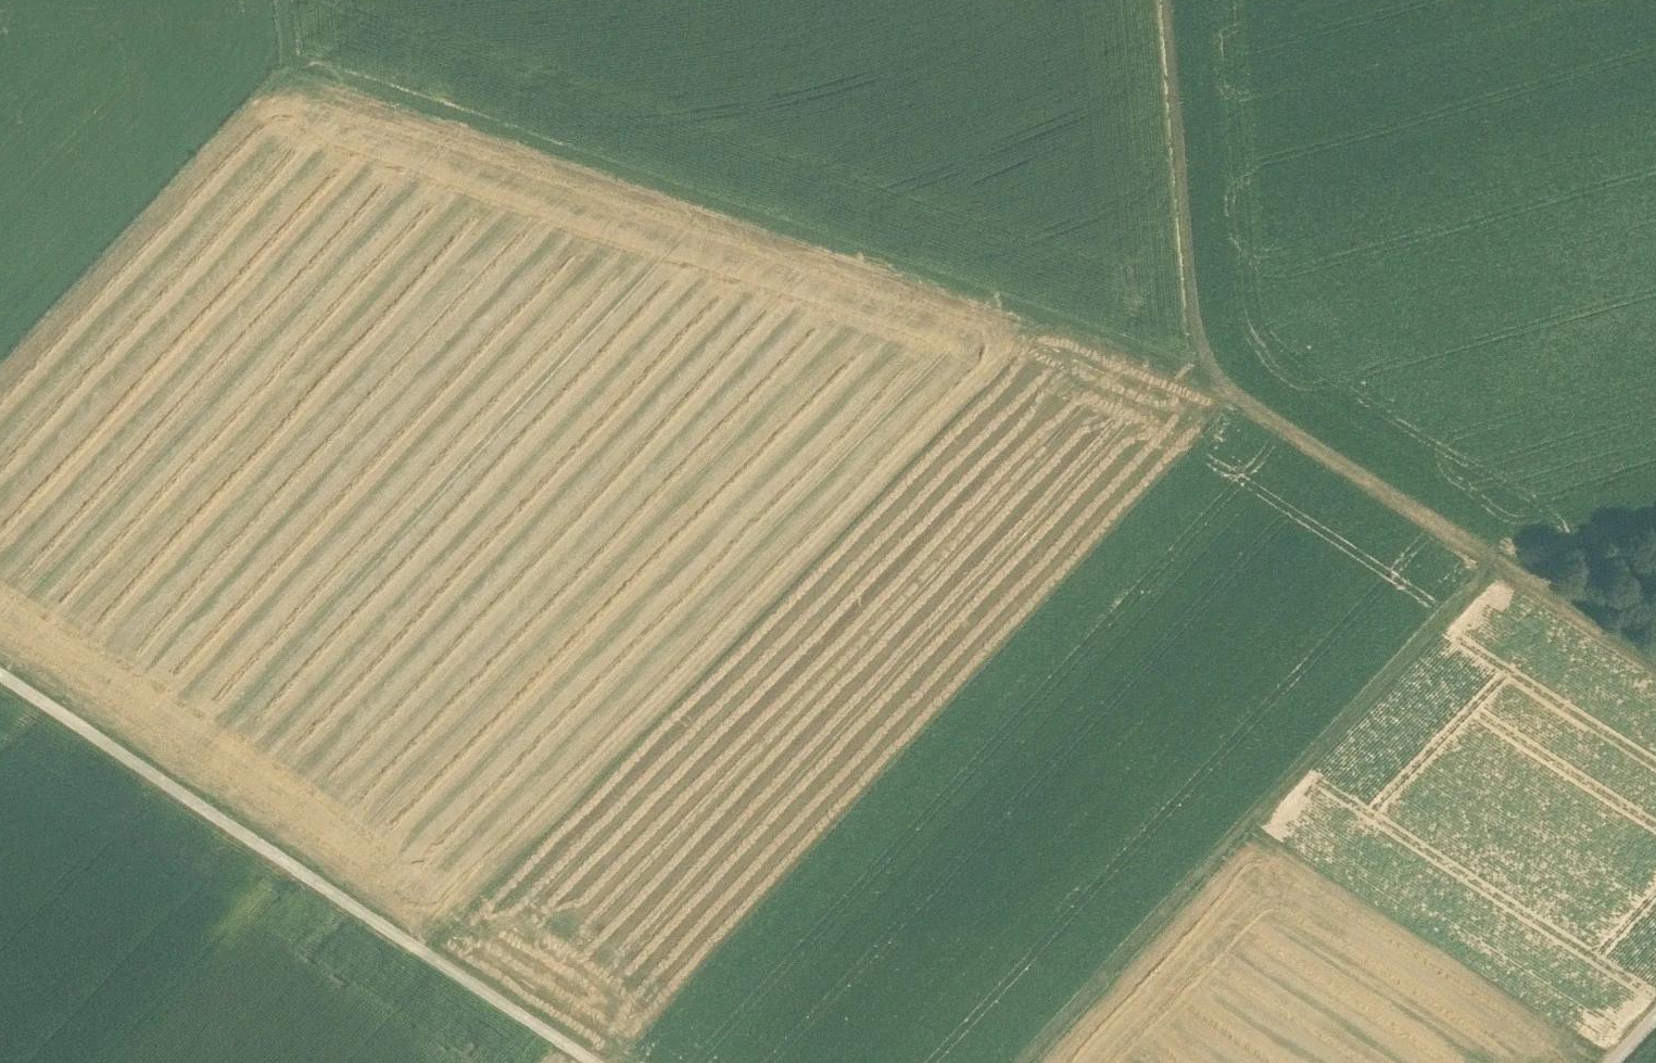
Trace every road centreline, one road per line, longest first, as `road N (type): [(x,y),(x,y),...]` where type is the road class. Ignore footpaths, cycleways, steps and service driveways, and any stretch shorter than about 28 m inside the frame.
road 1 (track): [(1228,391),(1164,357),(309,66),(286,38),(283,0)]
road 2 (track): [(1655,668),(1204,372),(1193,344),(1164,0)]
road 3 (track): [(0,677),(590,1062)]
road 4 (track): [(1017,1062),(1493,561)]

